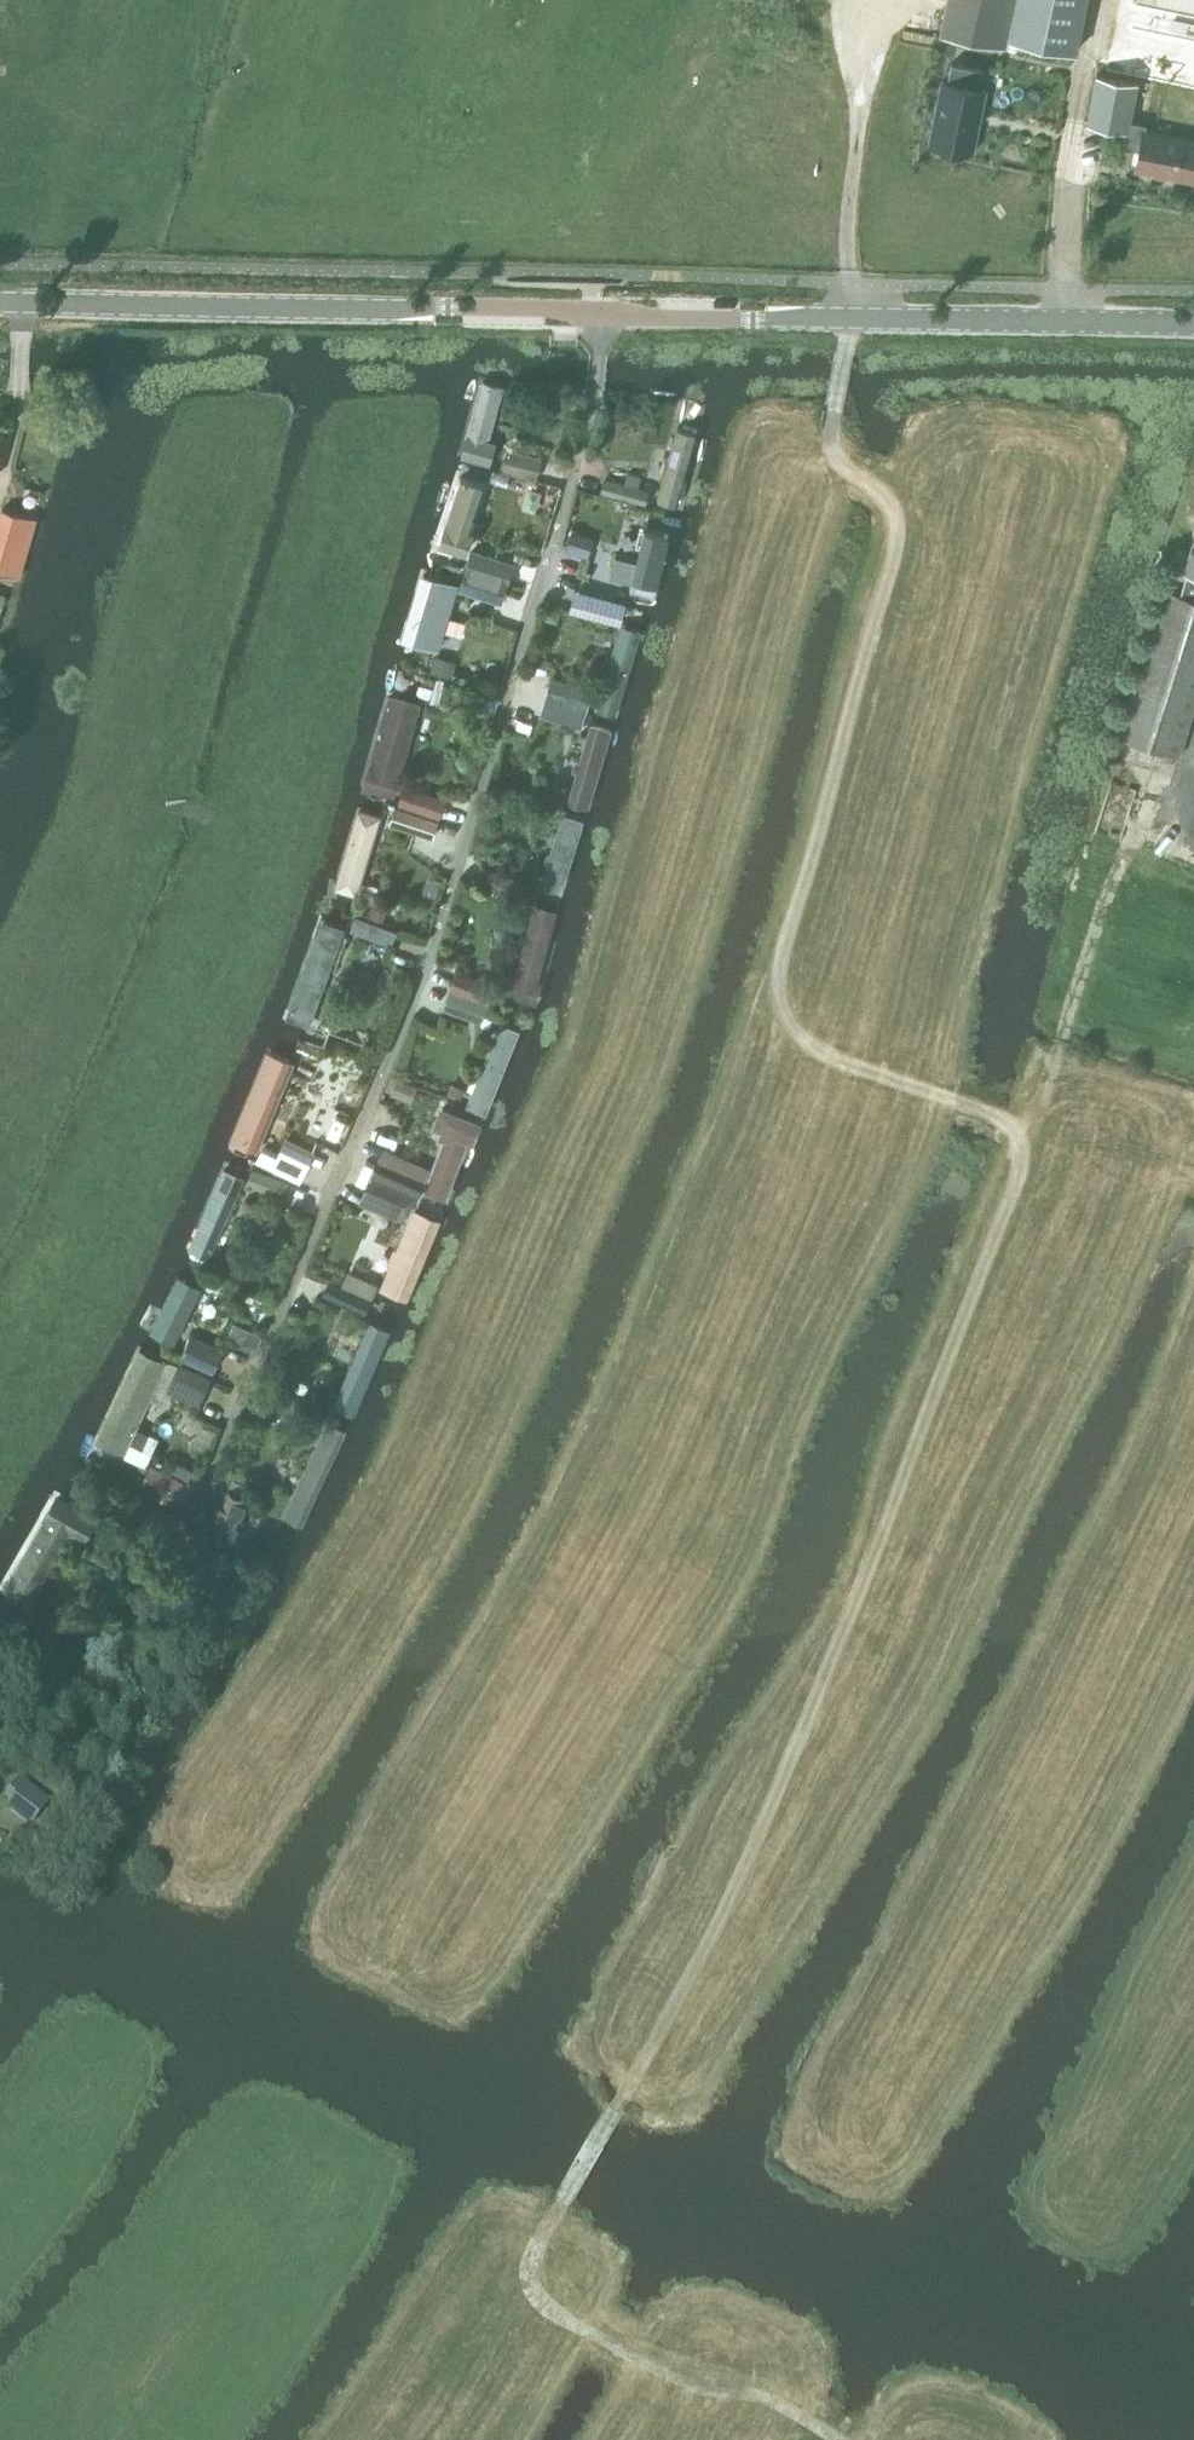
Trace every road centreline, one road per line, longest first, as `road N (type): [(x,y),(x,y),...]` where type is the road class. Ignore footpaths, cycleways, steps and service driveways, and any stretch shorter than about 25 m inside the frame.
road 1 (unclassified): [(195,1501),(425,970),(596,384),(598,314)]
road 2 (track): [(628,2093),(704,1960),(1023,1172),(1025,1151),(1011,1124)]
road 3 (track): [(938,1100),(807,1041),(783,972),(899,545),(900,523),(887,497),(847,475),(829,450),(848,319)]
road 4 (unclassified): [(598,314),(0,305)]
road 5 (unclassified): [(1193,322),(598,314)]
road 6 (track): [(837,2439),(754,2395),(730,2396),(660,2372),(560,2321),(534,2298),(526,2271),(556,2218)]
road 7 (track): [(1193,766),(1124,853),(1025,1151)]
road 8 (track): [(628,2093),(556,2218)]

